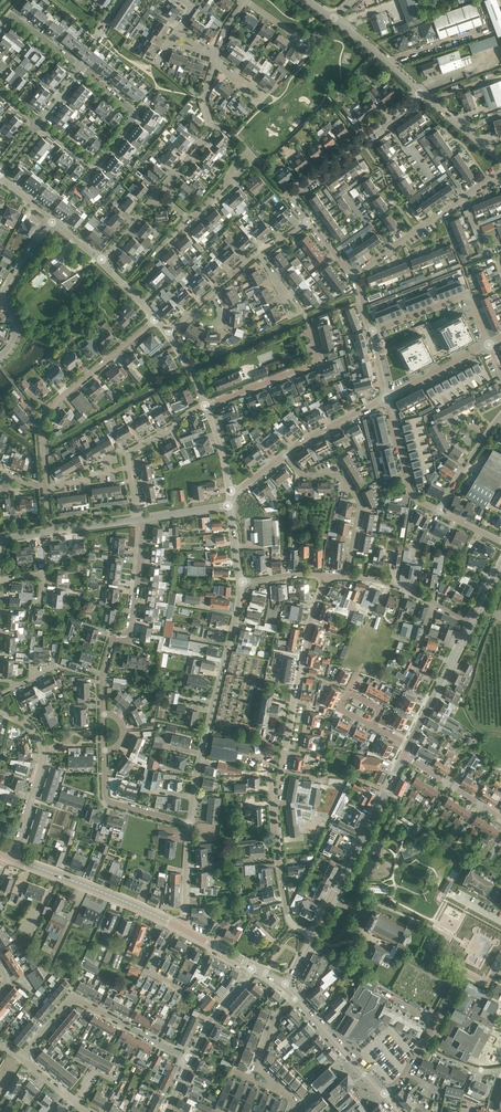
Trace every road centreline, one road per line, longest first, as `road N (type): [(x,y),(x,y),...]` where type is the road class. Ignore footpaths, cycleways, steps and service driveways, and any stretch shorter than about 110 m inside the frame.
road 1 (residential): [(189,825),(105,796),(102,673),(115,637),(128,637),(131,628),(139,519)]
road 2 (unclassified): [(189,825),(241,583)]
road 3 (residential): [(95,163),(131,110),(12,14),(0,29)]
road 4 (residential): [(46,486),(41,413),(156,320)]
road 5 (residential): [(21,1058),(73,997),(191,1059)]
road 6 (tertiary): [(311,935),(404,756)]
road 7 (residential): [(308,221),(294,200),(297,190),(421,93)]
road 8 (residential): [(353,276),(500,170)]
road 9 (residential): [(12,859),(43,752),(37,734),(0,708)]
road 10 (tertiary): [(174,925),(12,859)]
road 11 (residential): [(347,577),(358,501),(343,477),(300,475),(285,455)]
road 12 (residential): [(310,326),(318,362),(206,407)]
road 13 (tertiary): [(409,744),(471,624)]
road 14 (residential): [(347,577),(396,586),(471,624)]
road 15 (residential): [(440,511),(408,488),(386,398)]
road 16 (tertiary): [(384,1095),(296,999)]
road 17 (residential): [(294,701),(327,576)]
road 18 (residential): [(172,175),(211,127),(203,99),(214,63)]
road 19 (residential): [(294,926),(273,805)]

